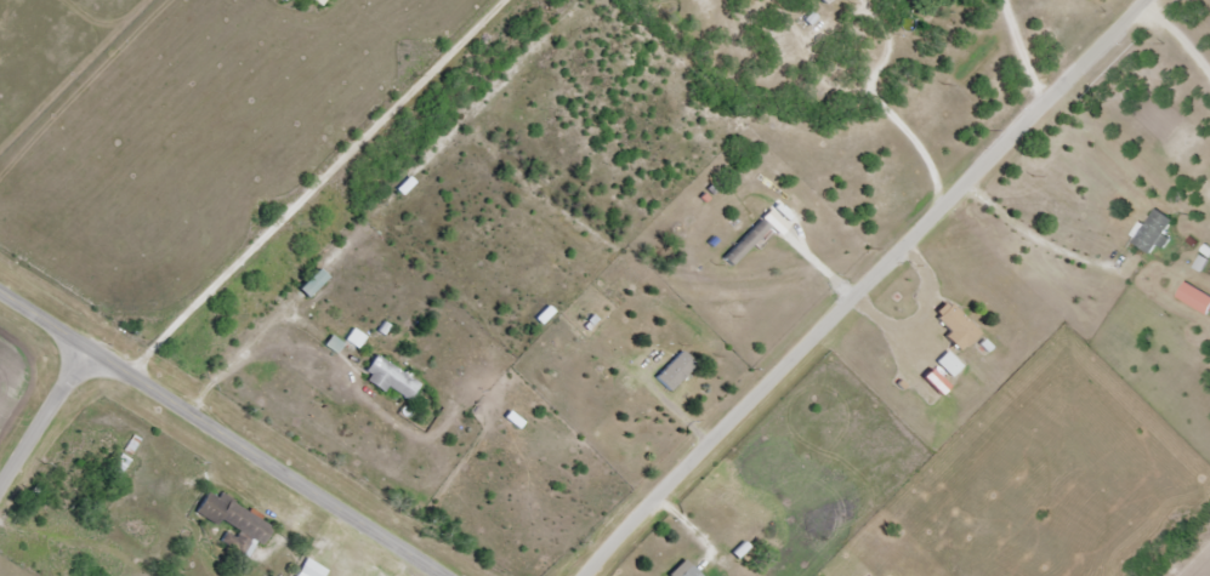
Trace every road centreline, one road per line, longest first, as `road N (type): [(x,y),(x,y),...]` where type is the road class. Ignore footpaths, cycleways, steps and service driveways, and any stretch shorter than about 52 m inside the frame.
road 1 (residential): [(1142,0),(588,575)]
road 2 (tertiary): [(461,575),(0,279)]
road 3 (residential): [(0,487),(91,336)]

